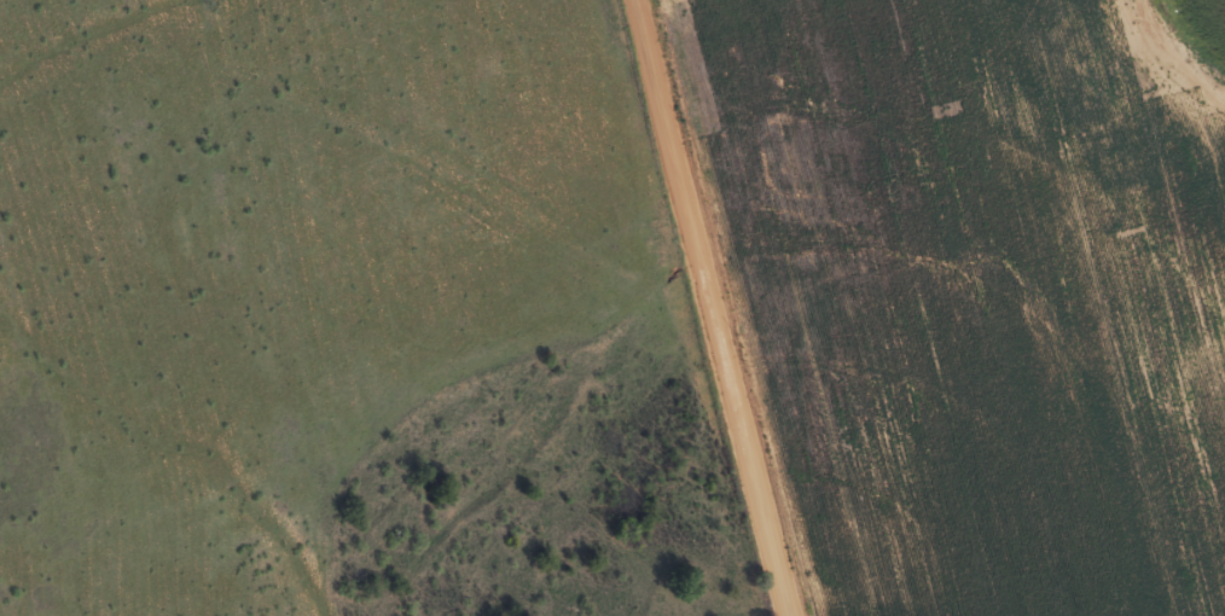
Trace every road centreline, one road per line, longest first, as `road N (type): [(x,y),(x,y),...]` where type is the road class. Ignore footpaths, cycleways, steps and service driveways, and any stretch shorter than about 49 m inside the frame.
road 1 (residential): [(803,615),(650,0)]

